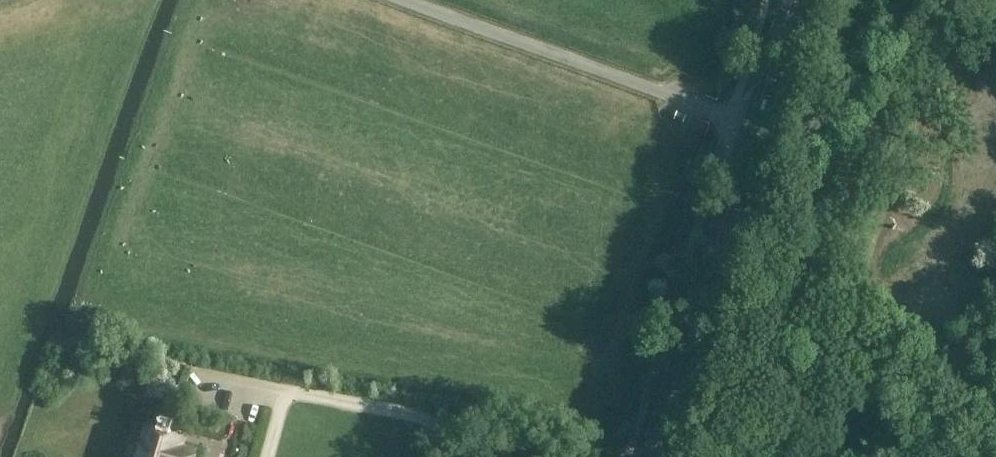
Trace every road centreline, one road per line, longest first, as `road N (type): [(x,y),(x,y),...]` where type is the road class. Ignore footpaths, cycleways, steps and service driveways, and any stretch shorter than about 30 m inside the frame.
road 1 (secondary): [(652,456),(792,0)]
road 2 (track): [(472,456),(445,425),(282,394),(266,456)]

